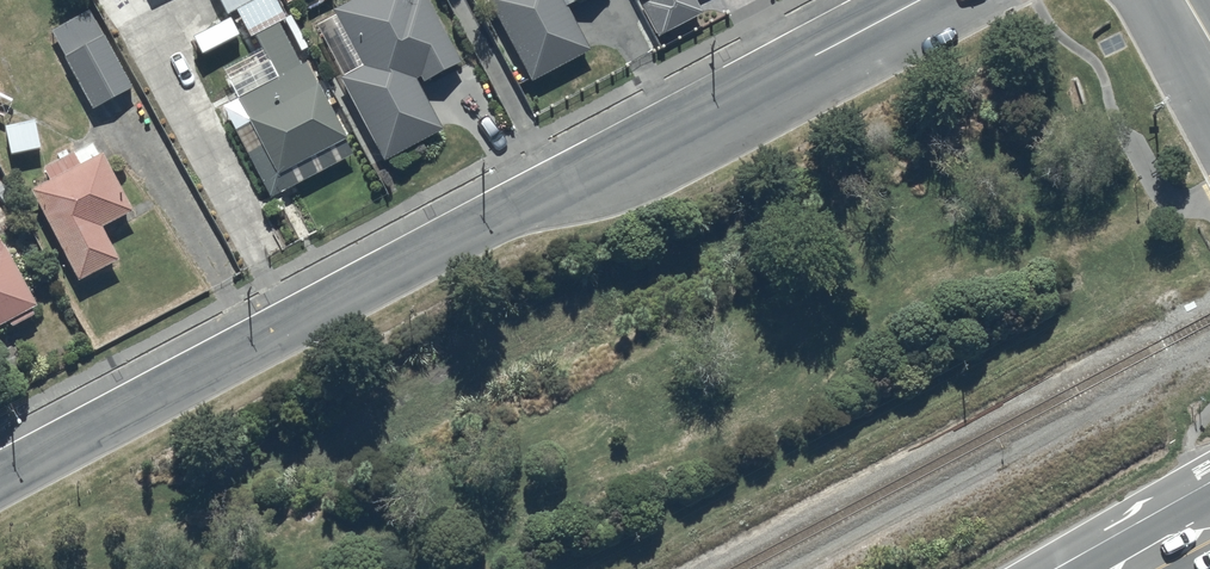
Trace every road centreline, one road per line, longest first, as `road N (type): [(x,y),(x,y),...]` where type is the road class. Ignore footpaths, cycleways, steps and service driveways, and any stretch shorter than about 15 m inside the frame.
road 1 (secondary): [(0,484),(925,0)]

